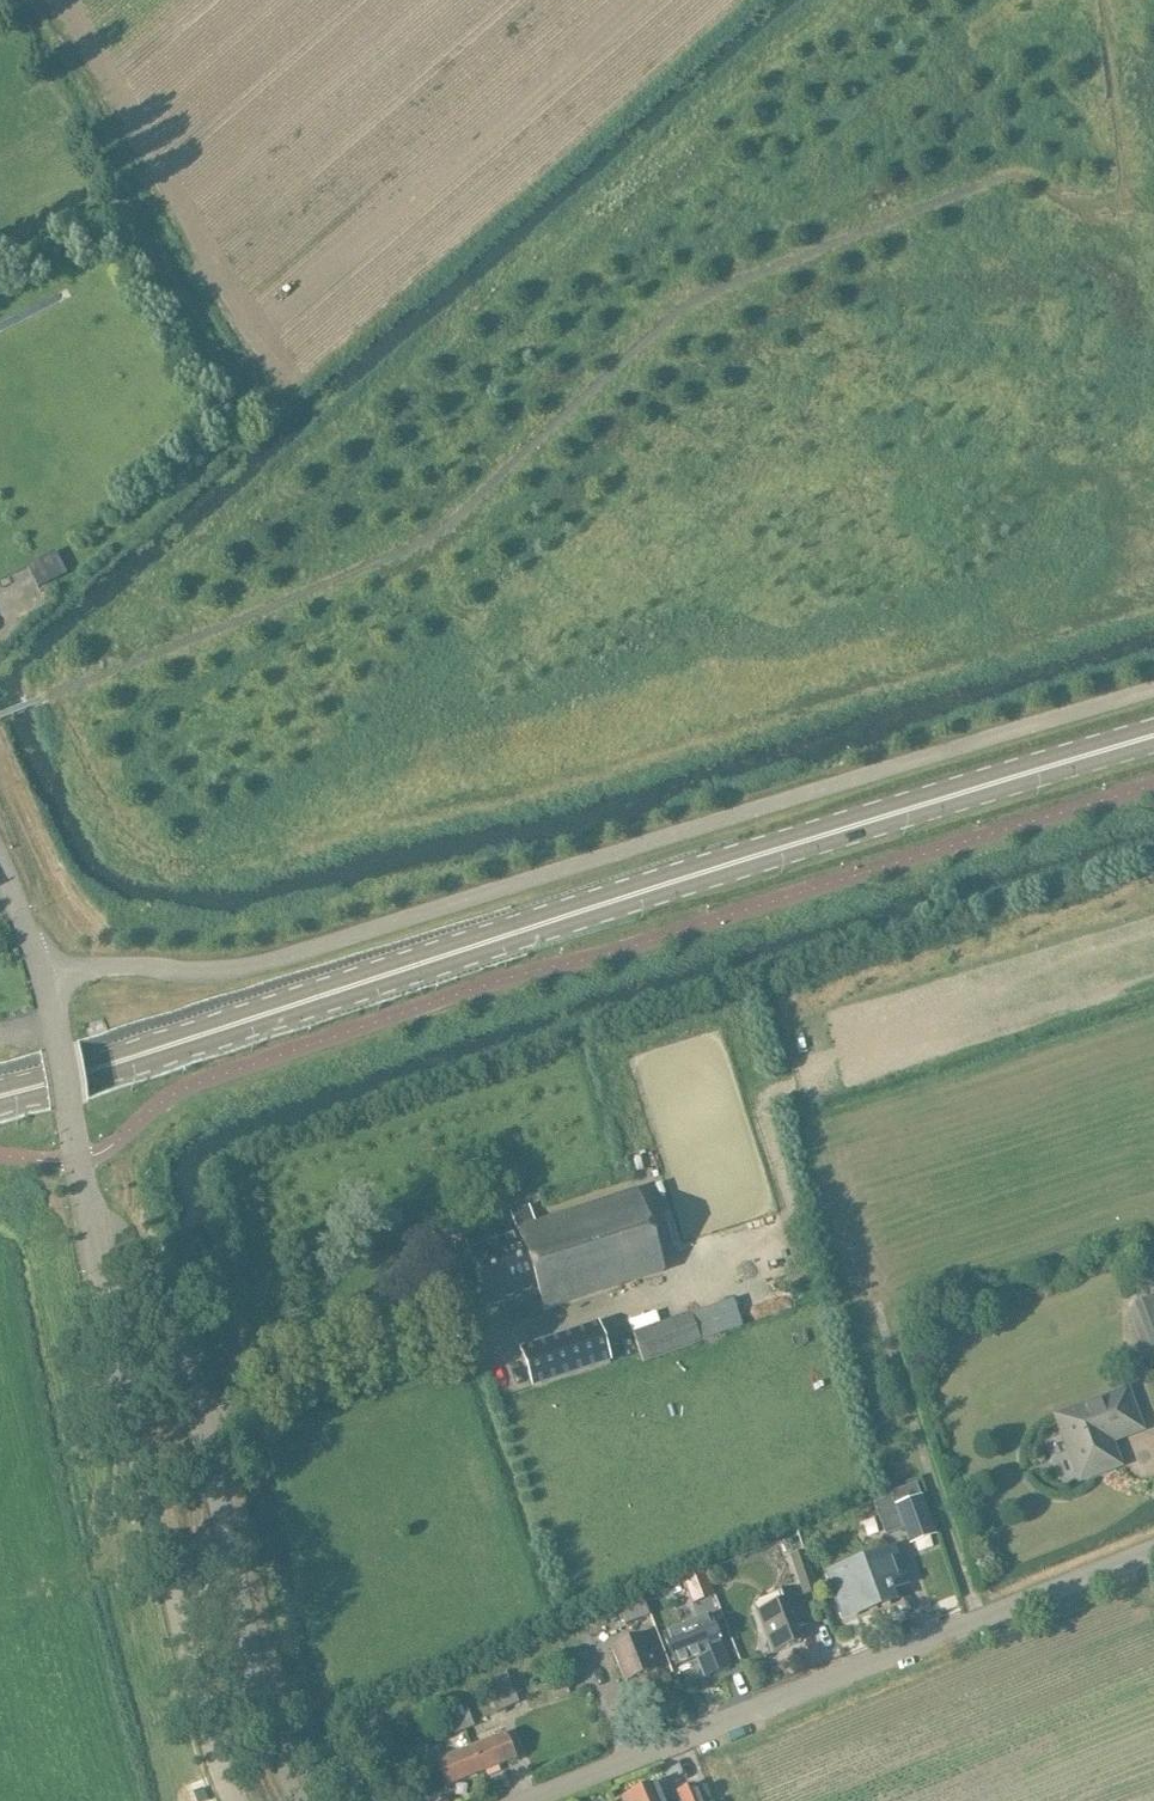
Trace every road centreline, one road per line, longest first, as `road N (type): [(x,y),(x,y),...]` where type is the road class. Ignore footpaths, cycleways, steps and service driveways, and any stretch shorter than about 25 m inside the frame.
road 1 (secondary): [(1153,734),(0,1093)]
road 2 (unclassified): [(1153,690),(274,961),(224,973),(96,968),(41,978)]
road 3 (unclassified): [(521,1800),(1153,1547)]
road 4 (unclassified): [(301,1800),(274,1746),(165,1309),(121,1241),(89,1227)]
road 5 (unclassified): [(89,1227),(198,1687),(239,1800)]
road 6 (unclassified): [(89,1227),(41,978)]

